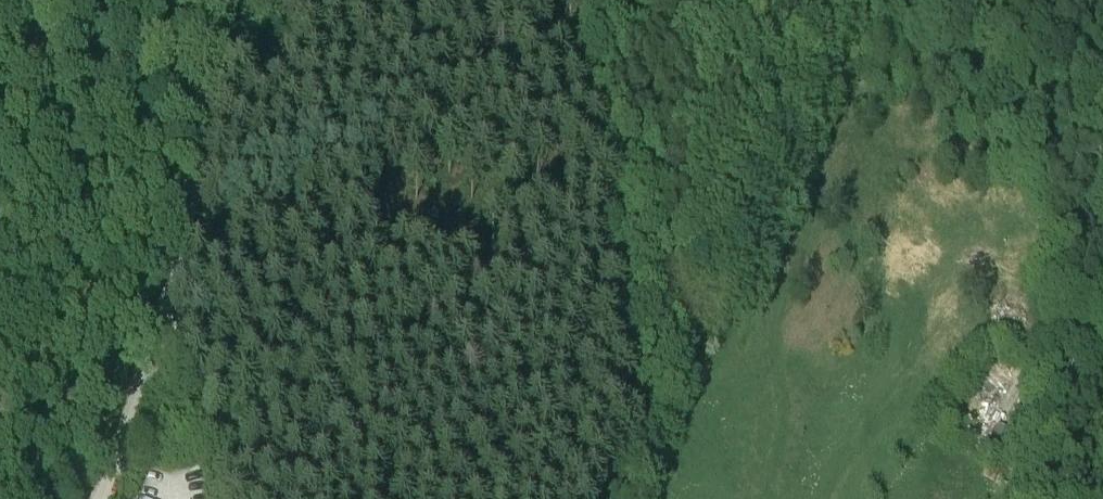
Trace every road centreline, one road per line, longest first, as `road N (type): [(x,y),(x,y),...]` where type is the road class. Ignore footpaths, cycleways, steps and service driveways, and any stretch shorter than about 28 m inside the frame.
road 1 (unclassified): [(100,498),(172,287),(218,0)]

